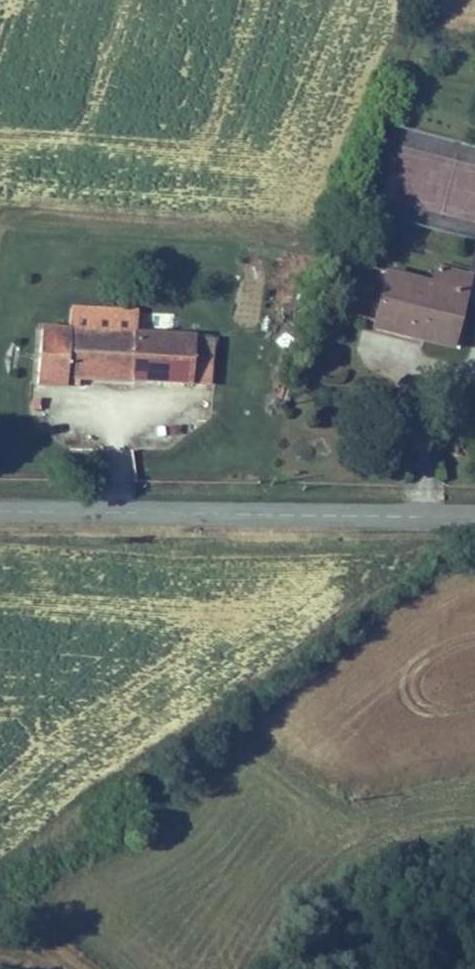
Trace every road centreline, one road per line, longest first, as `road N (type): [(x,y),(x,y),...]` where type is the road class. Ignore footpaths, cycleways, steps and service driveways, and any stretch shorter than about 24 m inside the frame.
road 1 (tertiary): [(474,519),(0,511)]

